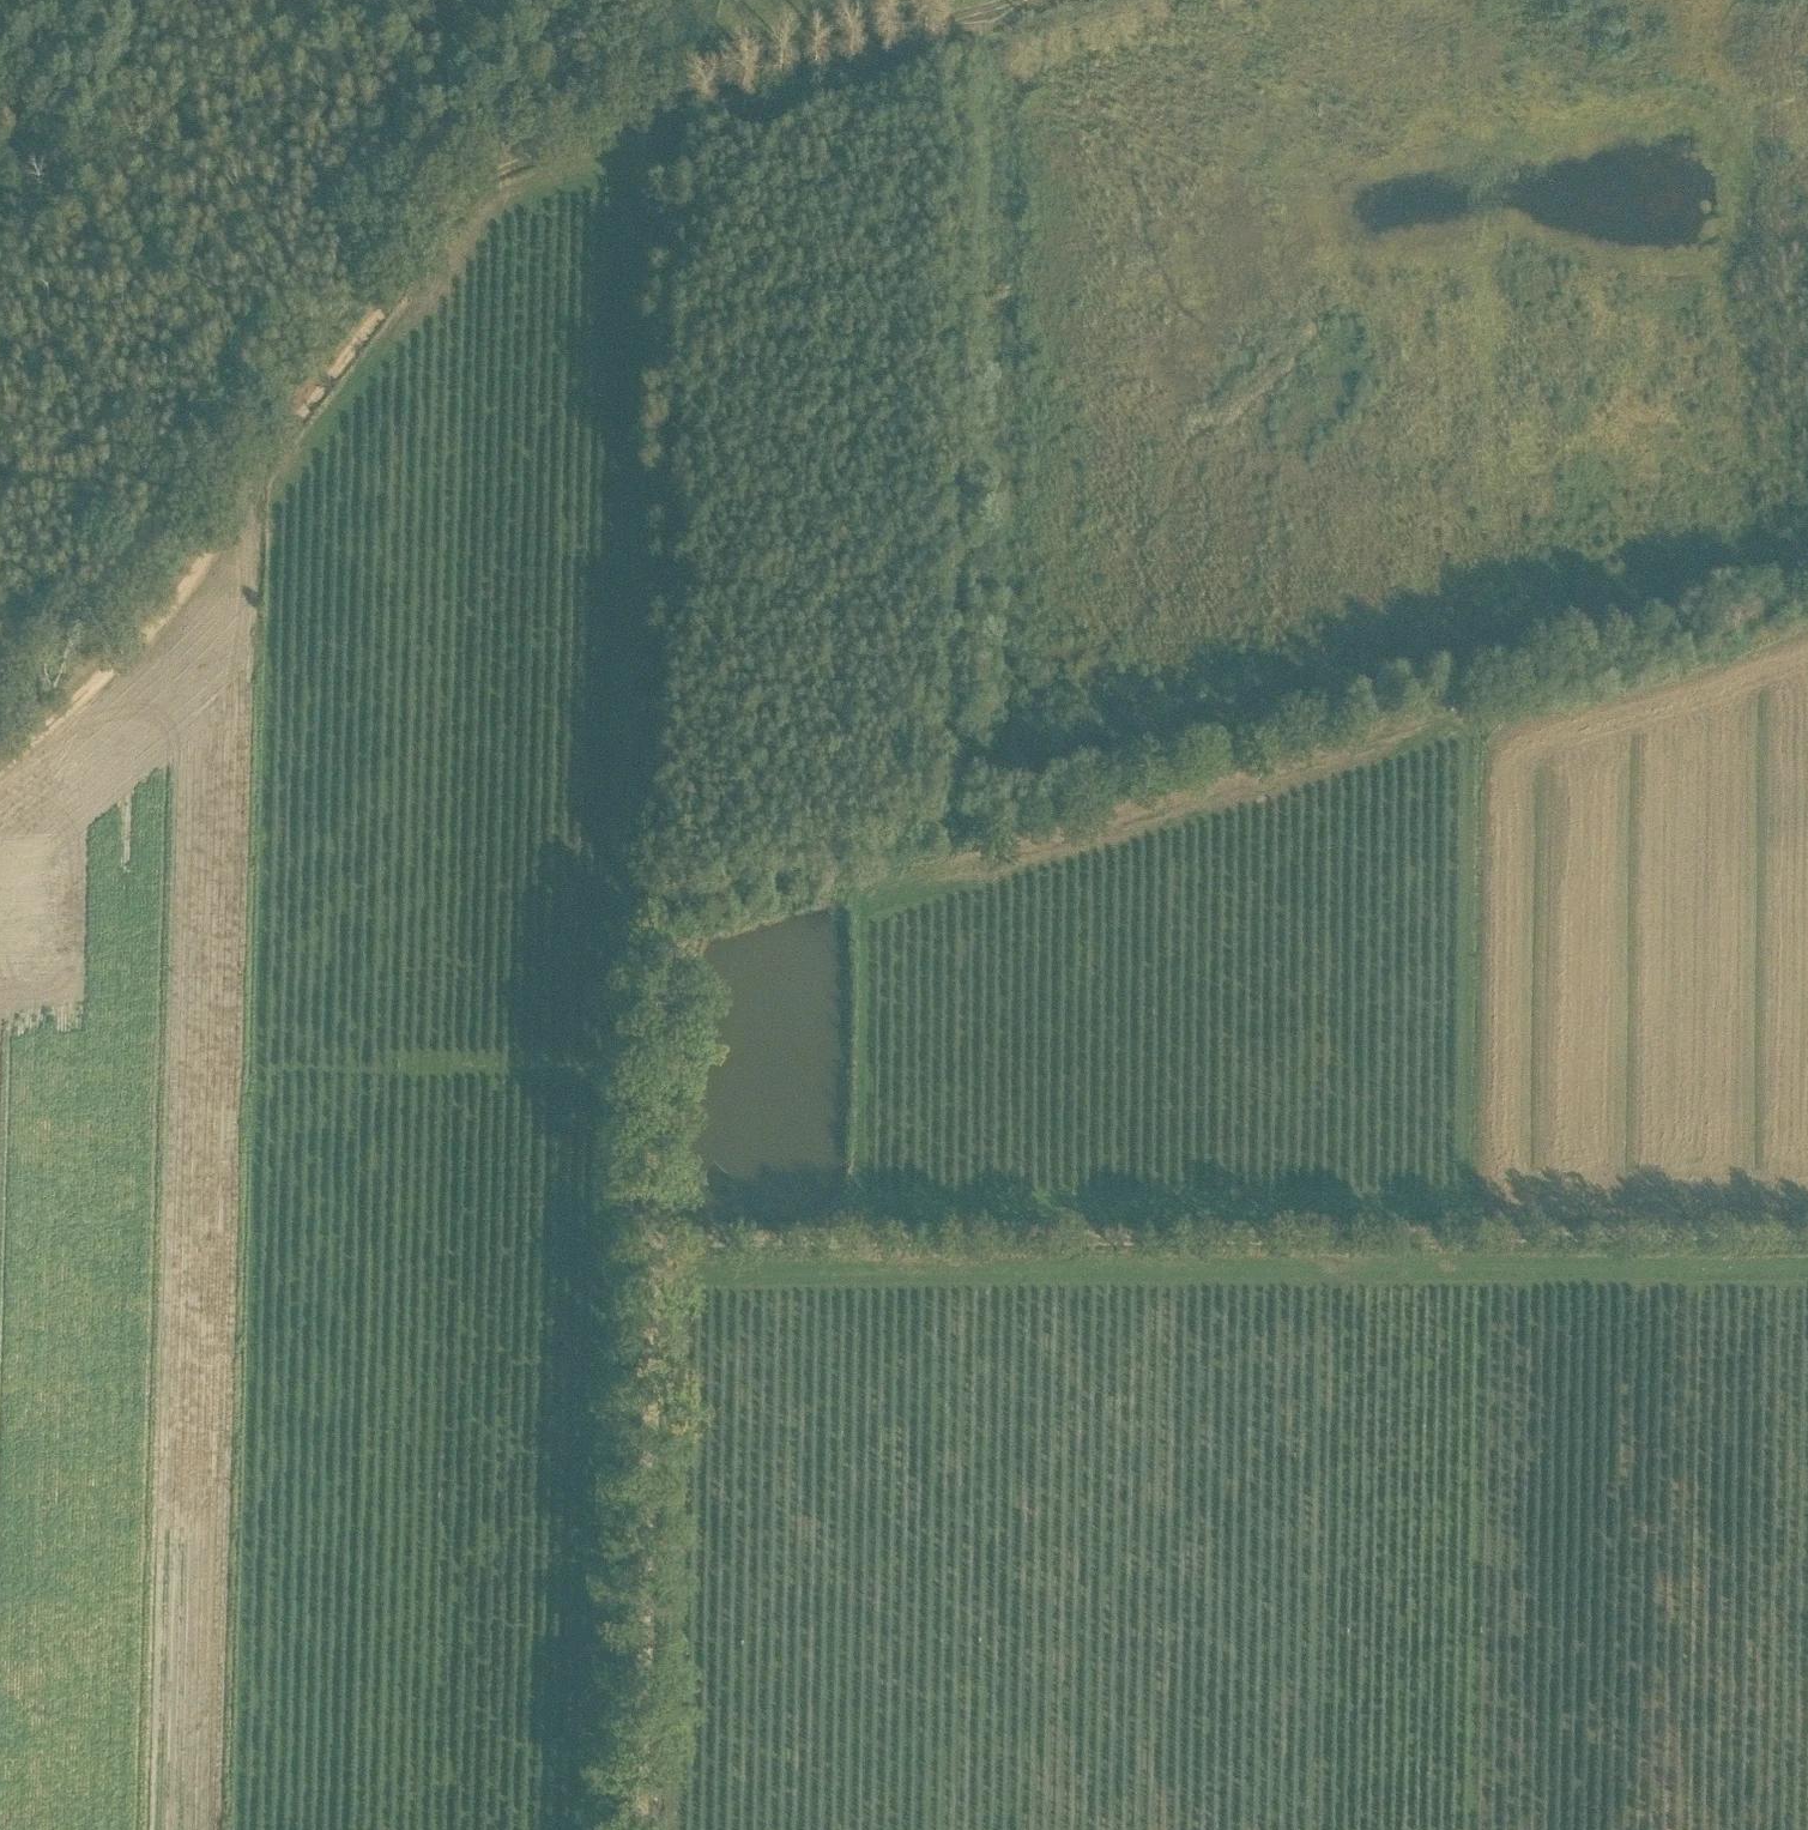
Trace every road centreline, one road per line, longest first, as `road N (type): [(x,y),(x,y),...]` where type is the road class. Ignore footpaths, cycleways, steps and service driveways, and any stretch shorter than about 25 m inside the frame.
road 1 (track): [(1807,1256),(651,1259)]
road 2 (track): [(620,933),(597,1829)]
road 3 (track): [(646,116),(620,933)]
road 4 (track): [(484,179),(85,668),(0,755)]
road 5 (track): [(651,1259),(658,1331),(641,1829)]
road 6 (track): [(646,116),(1015,0)]
road 7 (track): [(591,23),(530,87),(484,179)]
road 8 (track): [(484,179),(646,116)]

